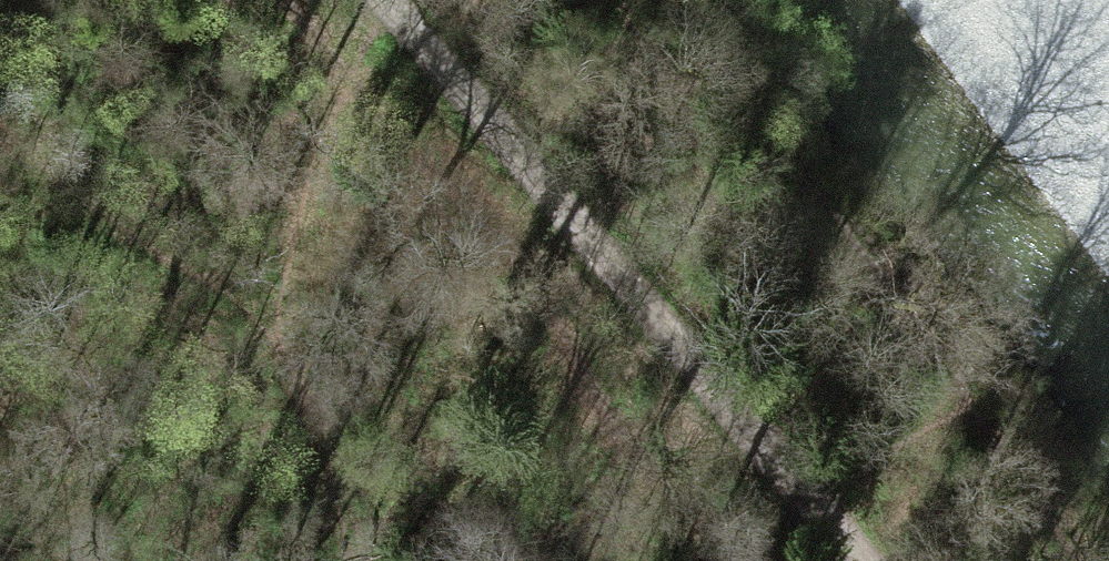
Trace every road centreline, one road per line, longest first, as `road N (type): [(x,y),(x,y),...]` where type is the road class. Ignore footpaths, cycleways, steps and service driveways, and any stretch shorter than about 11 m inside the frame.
road 1 (track): [(857,560),(393,0)]

